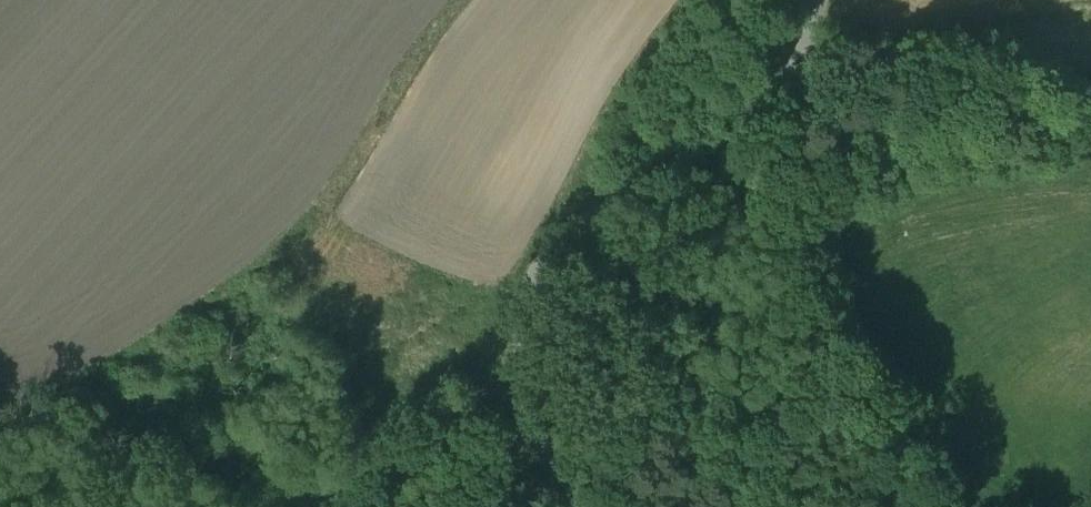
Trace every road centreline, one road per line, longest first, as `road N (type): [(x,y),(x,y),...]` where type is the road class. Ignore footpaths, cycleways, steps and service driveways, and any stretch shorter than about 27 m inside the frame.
road 1 (unclassified): [(584,506),(529,377),(522,337),(536,266),(558,235),(612,196),(750,115),(791,74),(820,0)]

